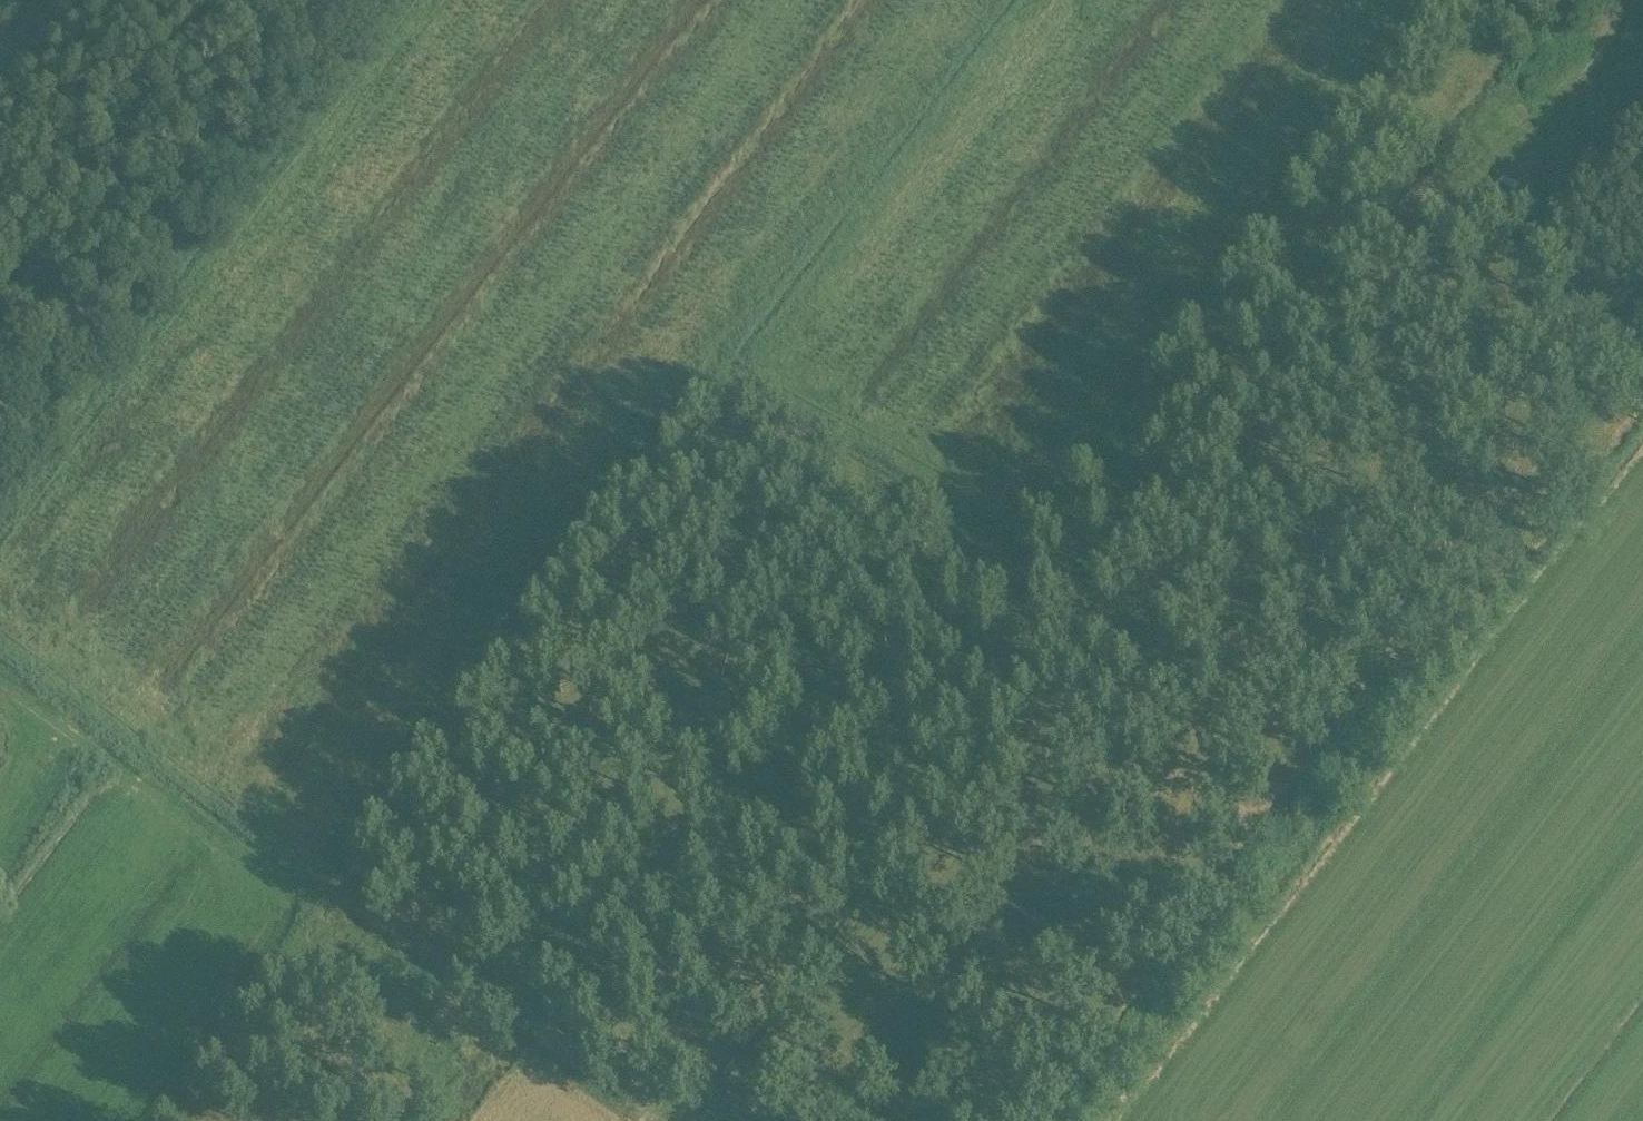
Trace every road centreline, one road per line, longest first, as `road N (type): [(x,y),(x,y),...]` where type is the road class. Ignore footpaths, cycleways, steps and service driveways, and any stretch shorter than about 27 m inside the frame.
road 1 (track): [(1627,0),(1607,39),(1530,135),(1483,141),(1404,113)]

